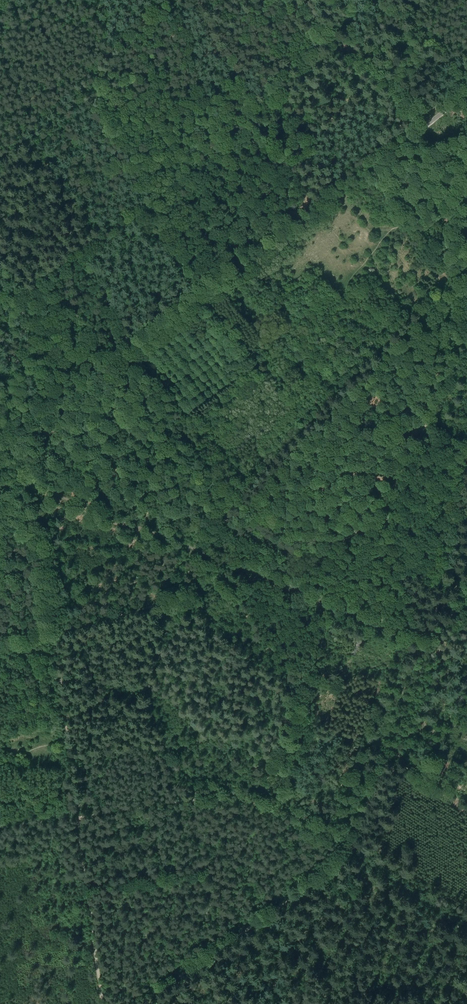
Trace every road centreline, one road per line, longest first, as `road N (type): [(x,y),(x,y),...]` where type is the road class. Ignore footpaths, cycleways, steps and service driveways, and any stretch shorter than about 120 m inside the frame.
road 1 (tertiary): [(0,448),(466,93)]
road 2 (track): [(423,662),(343,847),(143,1003)]
road 3 (track): [(283,0),(427,125)]

